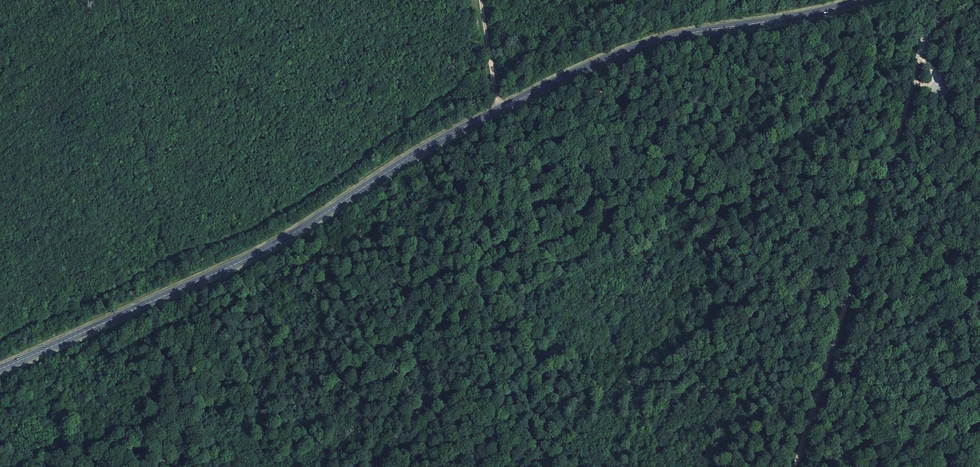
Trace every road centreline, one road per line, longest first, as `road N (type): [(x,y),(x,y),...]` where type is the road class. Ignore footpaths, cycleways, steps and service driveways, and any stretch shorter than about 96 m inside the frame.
road 1 (secondary): [(0,369),(282,241),(416,152),(601,61),(675,36),(859,0)]
road 2 (track): [(793,466),(933,0)]

